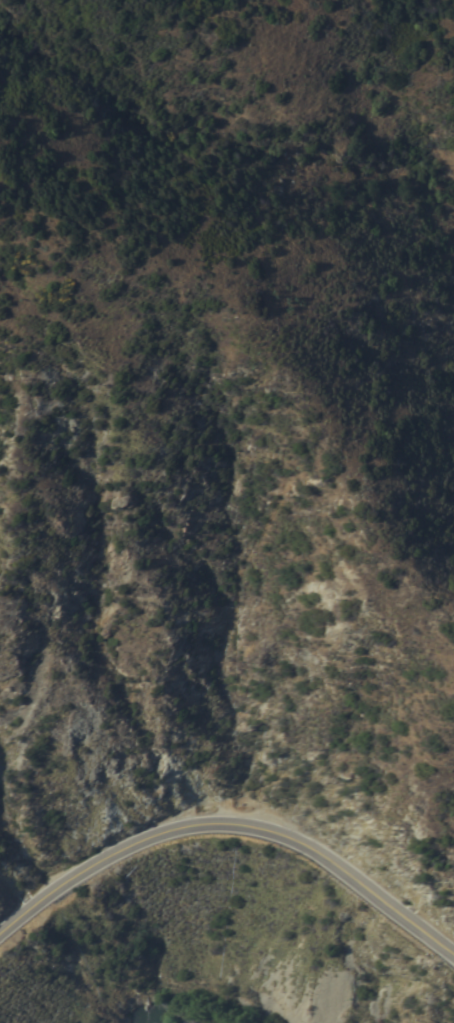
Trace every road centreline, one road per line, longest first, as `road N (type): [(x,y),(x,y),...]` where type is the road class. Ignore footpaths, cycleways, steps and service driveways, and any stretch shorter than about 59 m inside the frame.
road 1 (secondary): [(453,953),(309,847),(221,824),(188,827),(116,855),(0,934)]

